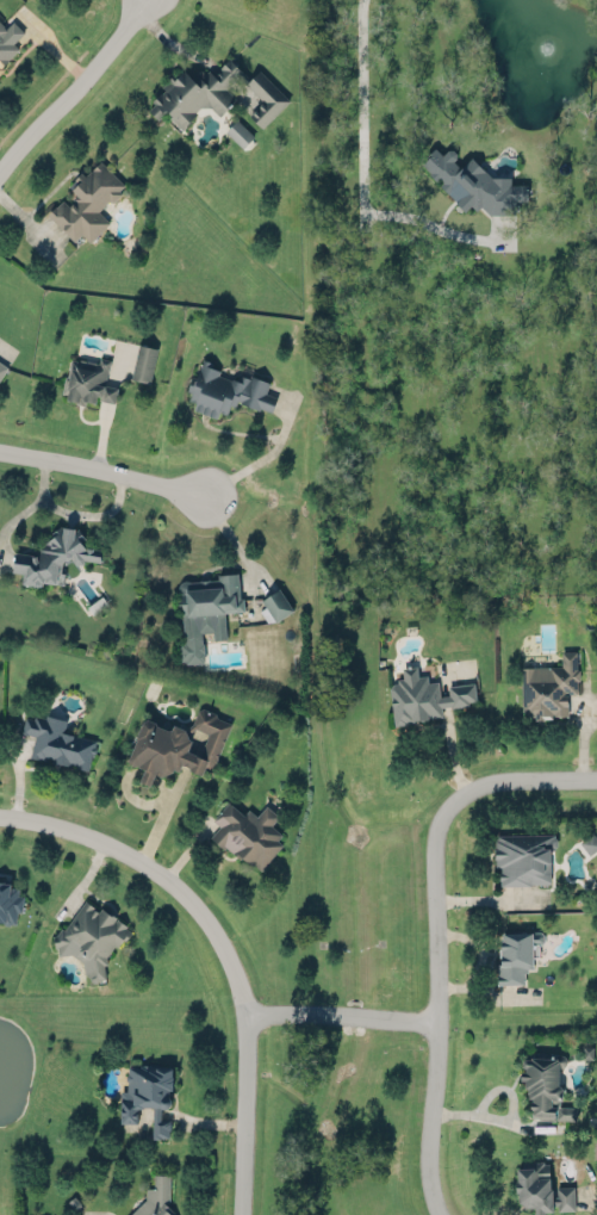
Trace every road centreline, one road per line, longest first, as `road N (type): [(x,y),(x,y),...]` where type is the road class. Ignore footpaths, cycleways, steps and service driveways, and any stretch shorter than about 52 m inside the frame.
road 1 (residential): [(0,816),(45,820),(125,849),(205,912),(240,993),(243,1214)]
road 2 (residential): [(484,789),(439,832),(435,1213)]
road 3 (residential): [(145,0),(0,179)]
road 4 (residential): [(0,448),(201,495)]
road 5 (residential): [(437,1022),(241,1013)]

